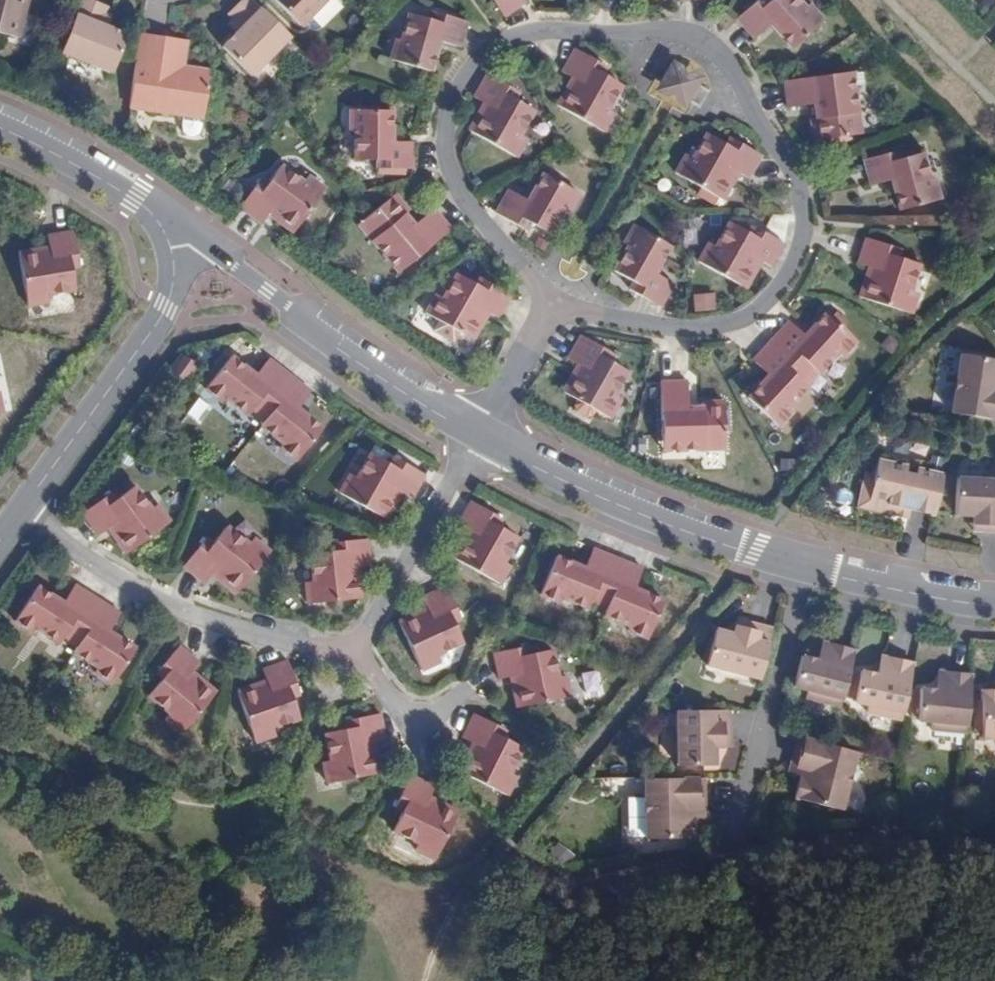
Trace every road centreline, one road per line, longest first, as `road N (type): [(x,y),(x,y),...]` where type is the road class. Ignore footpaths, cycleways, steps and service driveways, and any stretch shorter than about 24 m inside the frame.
road 1 (residential): [(476,435),(618,505),(747,553),(994,605)]
road 2 (residential): [(709,43),(668,31),(549,32),(499,43),(469,76),(450,117),(451,164),(479,215),(563,304)]
road 3 (residential): [(563,304),(674,334),(736,327),(783,294),(809,221),(795,168),(734,66),(709,43)]
road 4 (residential): [(166,236),(198,236),(337,348),(476,435)]
road 5 (residential): [(21,510),(101,569),(185,613),(317,649),(356,650)]
road 6 (residential): [(21,510),(166,306),(175,275),(166,236)]
road 7 (residential): [(356,650),(476,435)]
road 8 (residential): [(0,126),(134,198),(166,236)]
road 9 (residential): [(476,435),(563,304)]
road 10 (residential): [(356,650),(405,720),(418,726),(462,696)]

